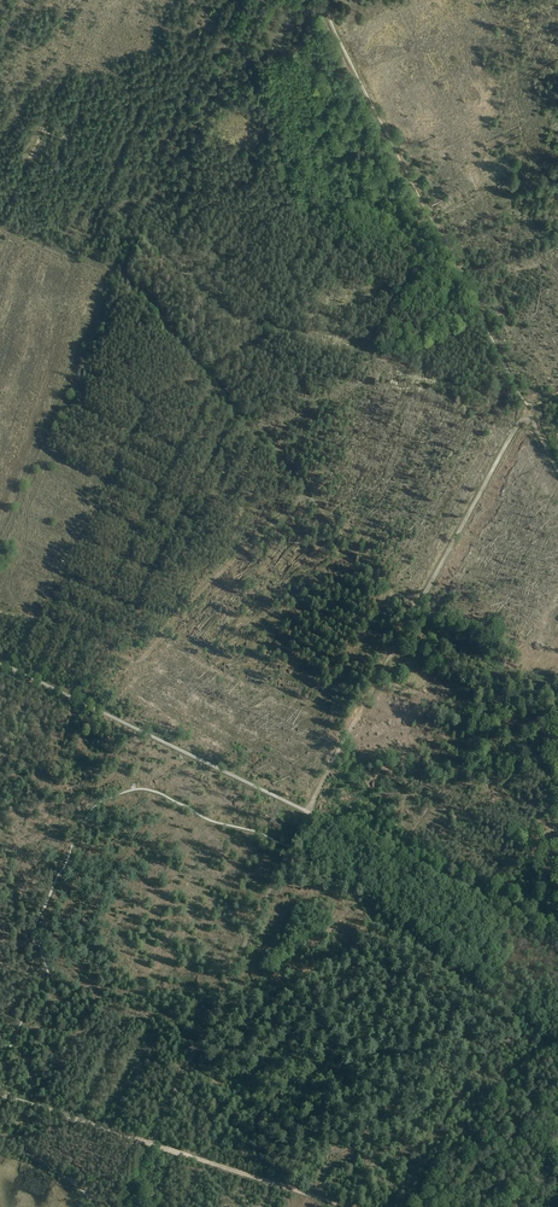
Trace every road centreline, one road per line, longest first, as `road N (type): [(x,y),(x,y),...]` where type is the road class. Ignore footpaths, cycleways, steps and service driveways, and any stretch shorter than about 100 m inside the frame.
road 1 (track): [(412,618),(297,479),(227,553),(124,620),(87,622),(58,603),(33,620),(0,613)]
road 2 (track): [(310,813),(528,410)]
road 3 (track): [(346,1206),(0,1095)]
road 4 (track): [(327,0),(432,220)]
road 5 (track): [(528,410),(432,220)]

